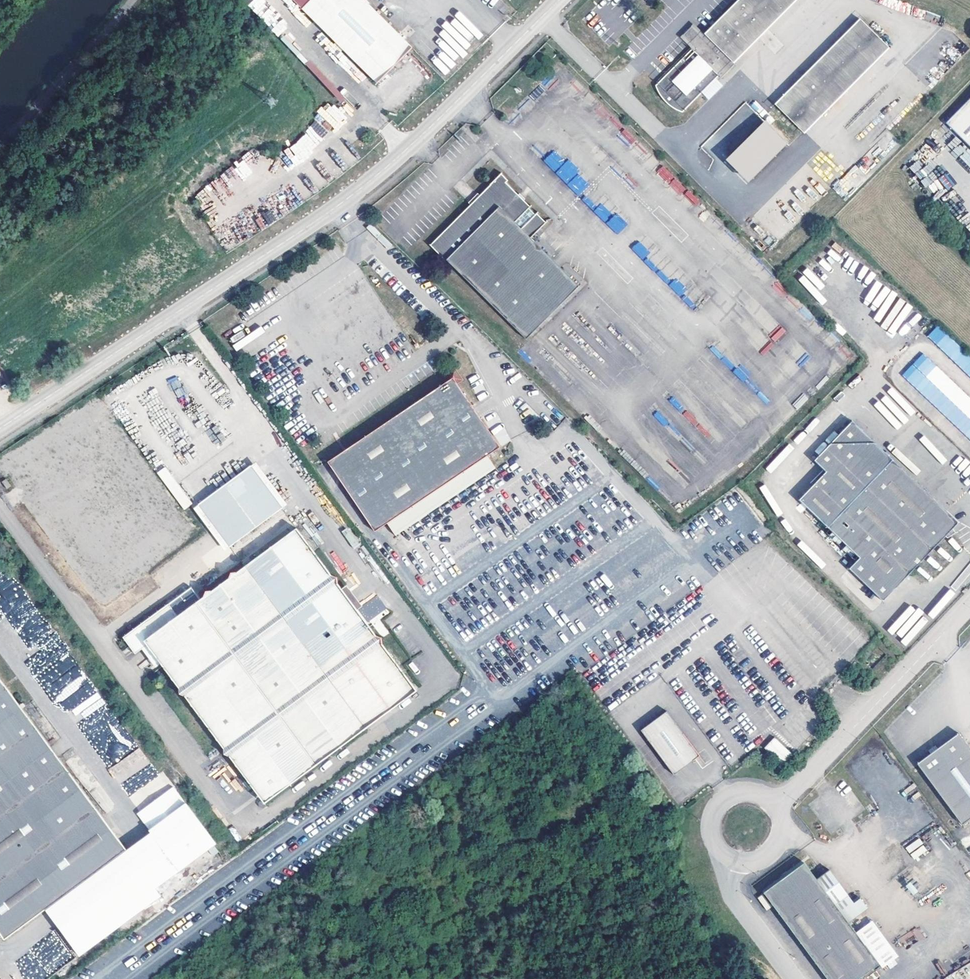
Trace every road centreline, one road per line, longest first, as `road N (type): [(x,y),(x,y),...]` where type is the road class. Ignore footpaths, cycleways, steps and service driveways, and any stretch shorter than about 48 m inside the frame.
road 1 (unclassified): [(559,0),(366,184),(0,428)]
road 2 (unclassified): [(969,604),(775,807)]
road 3 (unclassified): [(804,978),(742,897),(738,861)]
road 4 (unclassified): [(775,807),(741,792),(718,806),(711,832),(738,861)]

